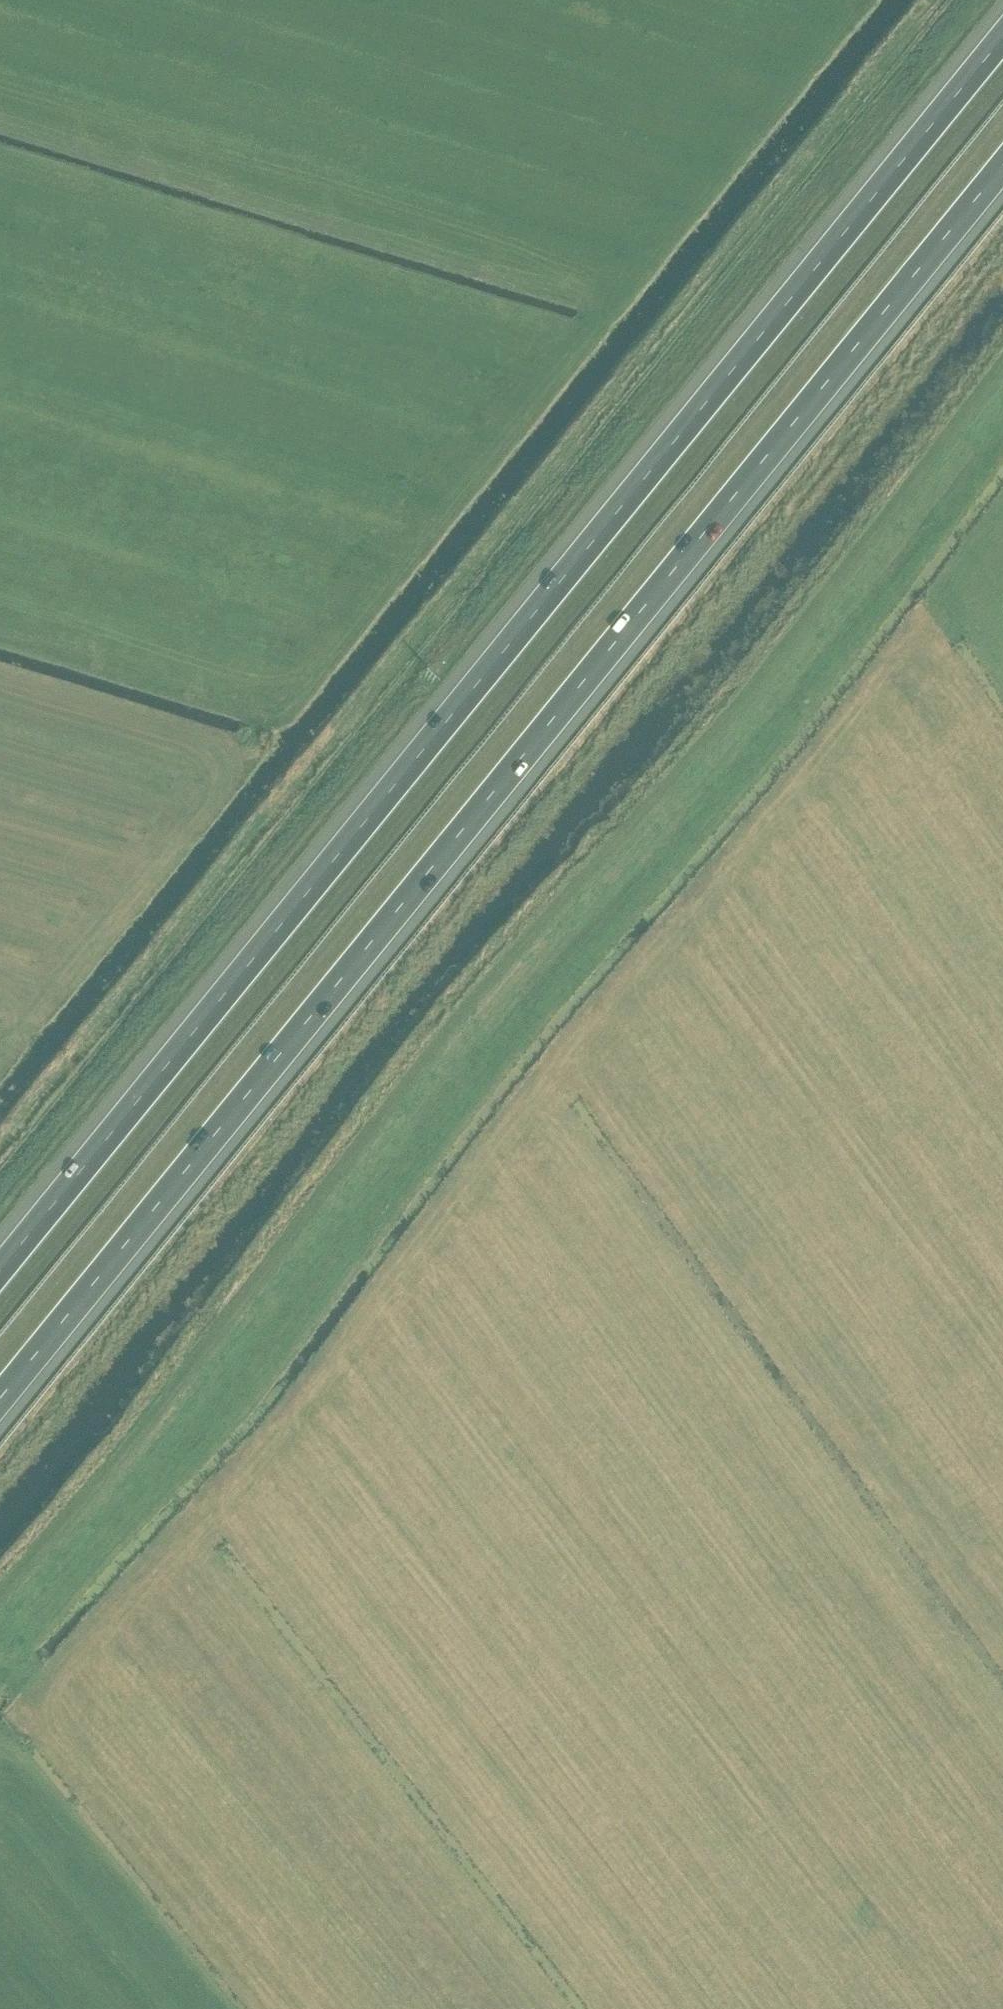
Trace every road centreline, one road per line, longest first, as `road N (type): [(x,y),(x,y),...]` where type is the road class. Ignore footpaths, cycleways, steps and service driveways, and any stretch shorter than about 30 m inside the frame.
road 1 (motorway): [(0,1386),(1002,155)]
road 2 (motorway): [(1002,29),(0,1257)]

